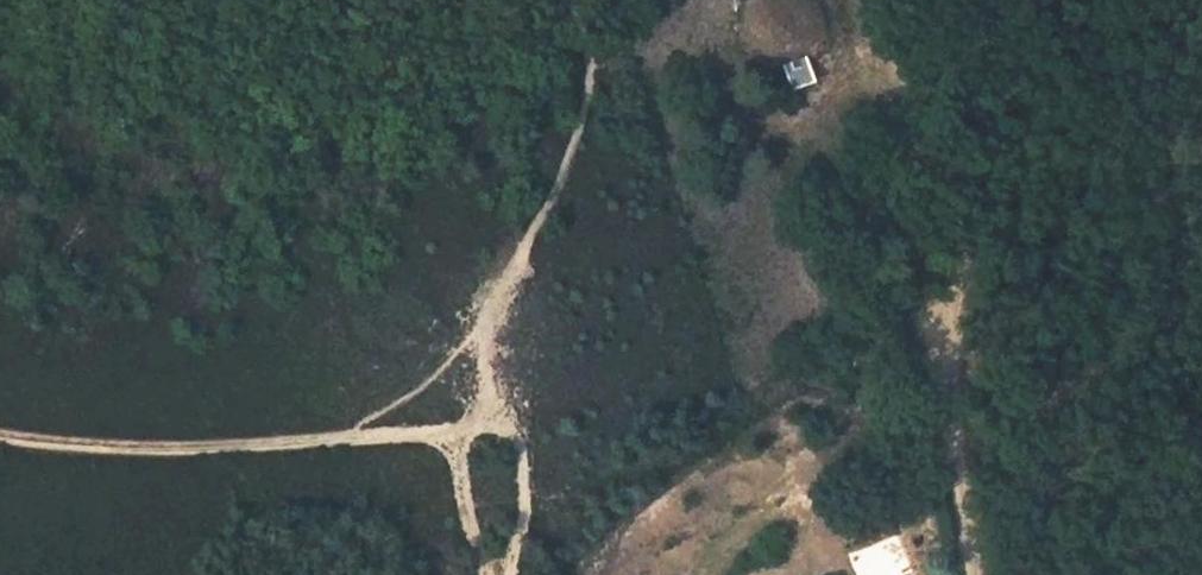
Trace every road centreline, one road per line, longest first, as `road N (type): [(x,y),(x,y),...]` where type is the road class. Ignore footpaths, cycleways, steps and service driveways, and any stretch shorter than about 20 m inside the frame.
road 1 (track): [(0,436),(159,451),(494,426),(519,442),(523,515),(511,574)]
road 2 (track): [(953,195),(962,268),(948,375),(975,574)]

